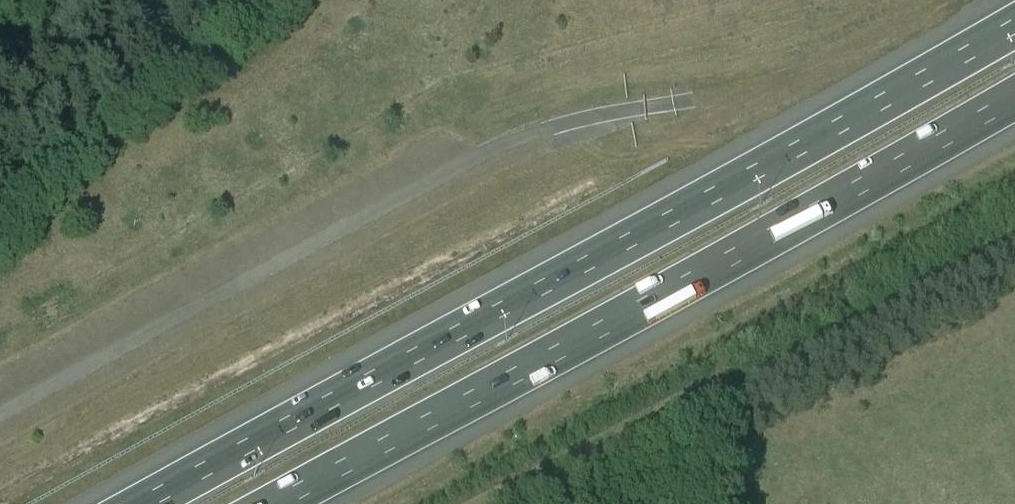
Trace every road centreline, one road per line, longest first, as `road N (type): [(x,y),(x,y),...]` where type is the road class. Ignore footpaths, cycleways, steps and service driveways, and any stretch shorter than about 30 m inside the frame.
road 1 (motorway): [(1014,24),(145,503)]
road 2 (motorway): [(286,503),(1014,101)]

